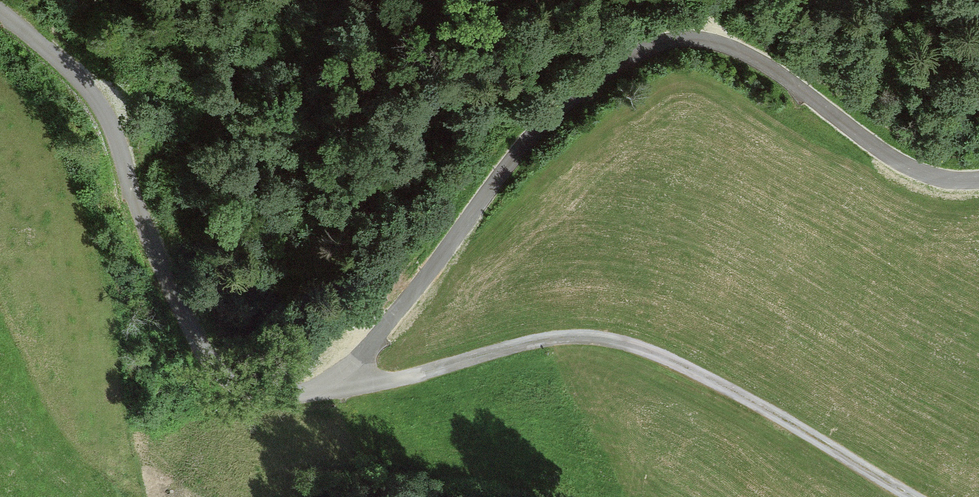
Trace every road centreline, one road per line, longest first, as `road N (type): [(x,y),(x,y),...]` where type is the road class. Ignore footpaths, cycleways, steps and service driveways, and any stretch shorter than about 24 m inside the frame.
road 1 (track): [(0,12),(98,101),(193,333),(231,382),(308,392),(542,340),(606,339),(687,368),(913,496)]
road 2 (track): [(715,42),(650,46),(571,99),(511,161),(339,388)]
road 3 (track): [(978,179),(940,178),(902,163),(779,73),(715,42)]

